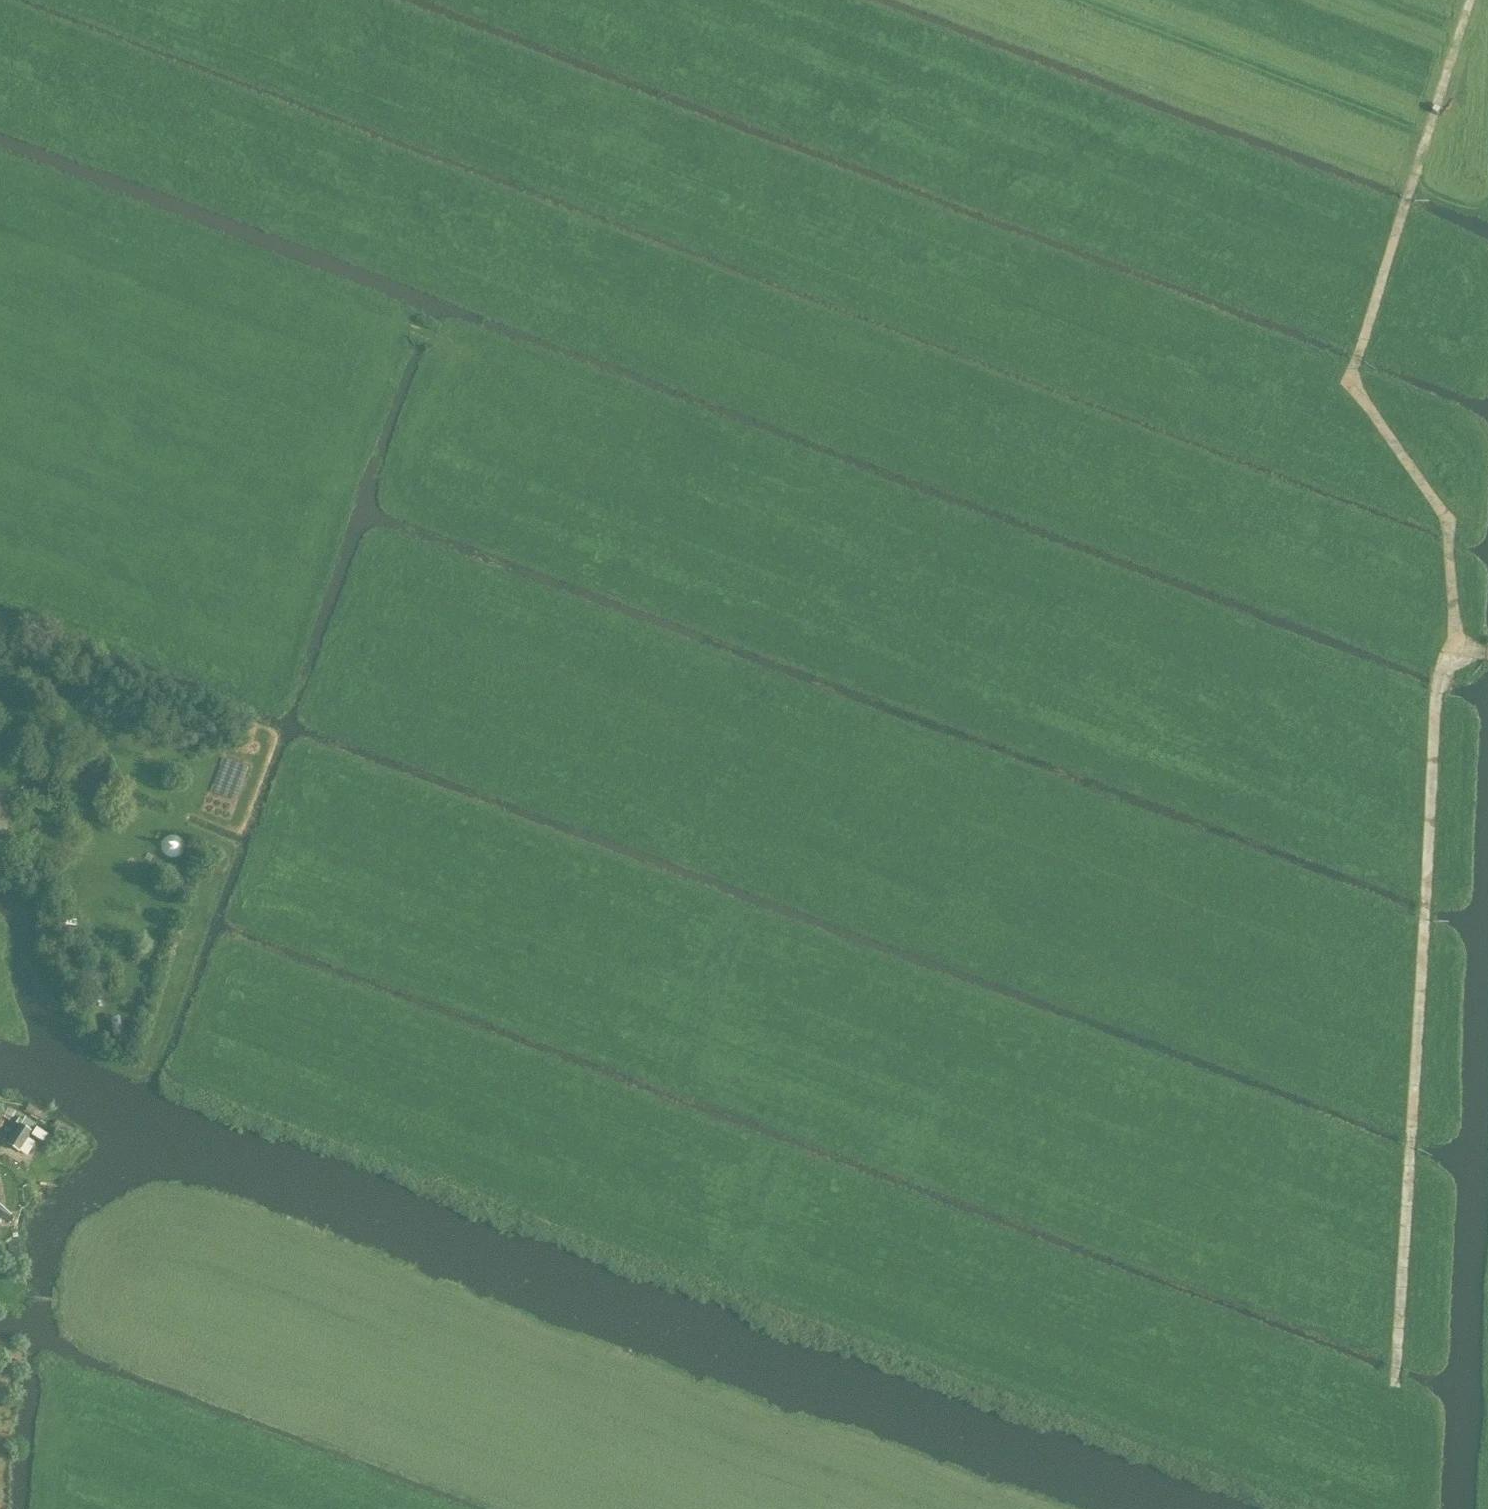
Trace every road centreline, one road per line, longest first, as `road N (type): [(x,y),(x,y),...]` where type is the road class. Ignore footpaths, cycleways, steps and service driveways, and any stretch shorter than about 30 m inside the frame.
road 1 (track): [(1394,1371),(1439,703),(1472,645),(1454,624),(1449,524),(1354,376),(1467,0)]

